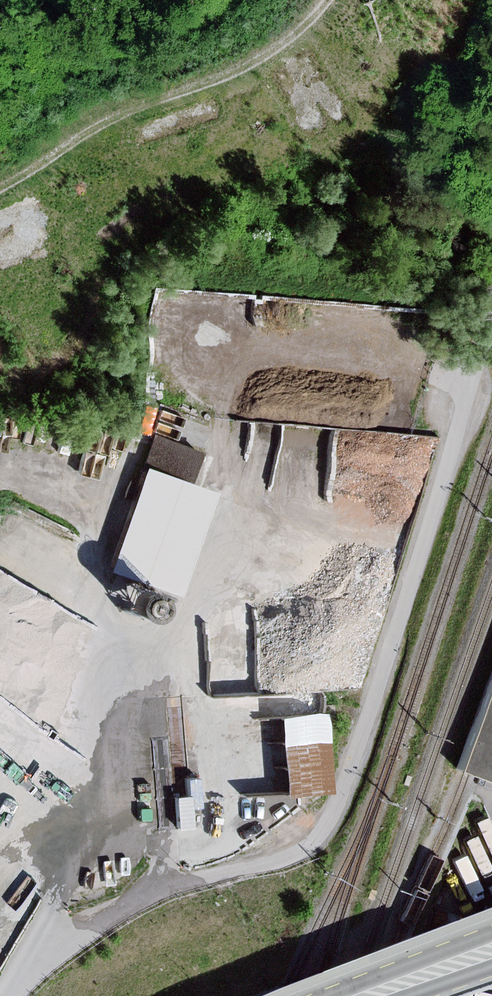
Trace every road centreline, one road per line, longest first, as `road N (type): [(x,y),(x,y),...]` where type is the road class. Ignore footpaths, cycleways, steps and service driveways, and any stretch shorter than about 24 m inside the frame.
road 1 (unclassified): [(10,995),(52,951),(149,890),(280,857),(322,828),(348,778),(491,304)]
road 2 (track): [(0,181),(94,117),(266,56),(331,0)]
road 3 (tertiary): [(378,995),(491,953)]

